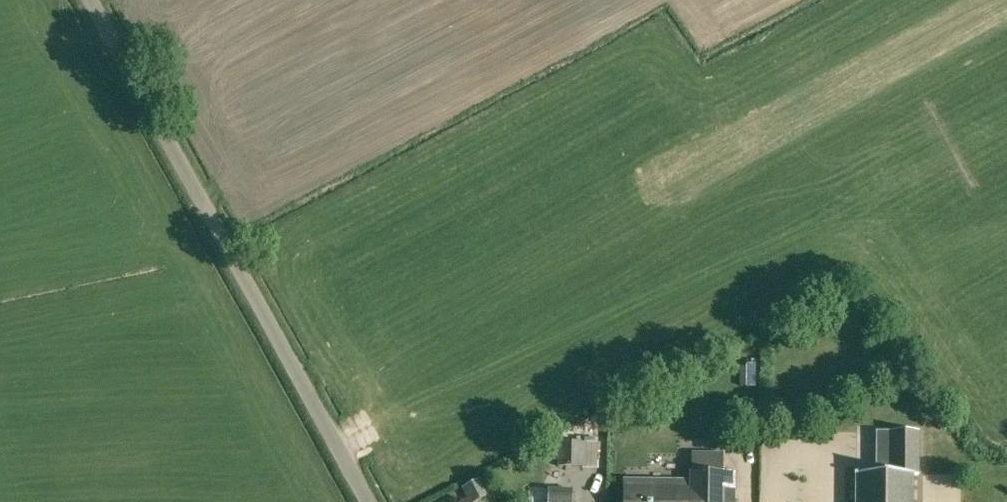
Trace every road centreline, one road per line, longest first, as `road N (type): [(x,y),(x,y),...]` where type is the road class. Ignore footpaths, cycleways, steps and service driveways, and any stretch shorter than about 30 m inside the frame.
road 1 (unclassified): [(370,501),(92,0)]

